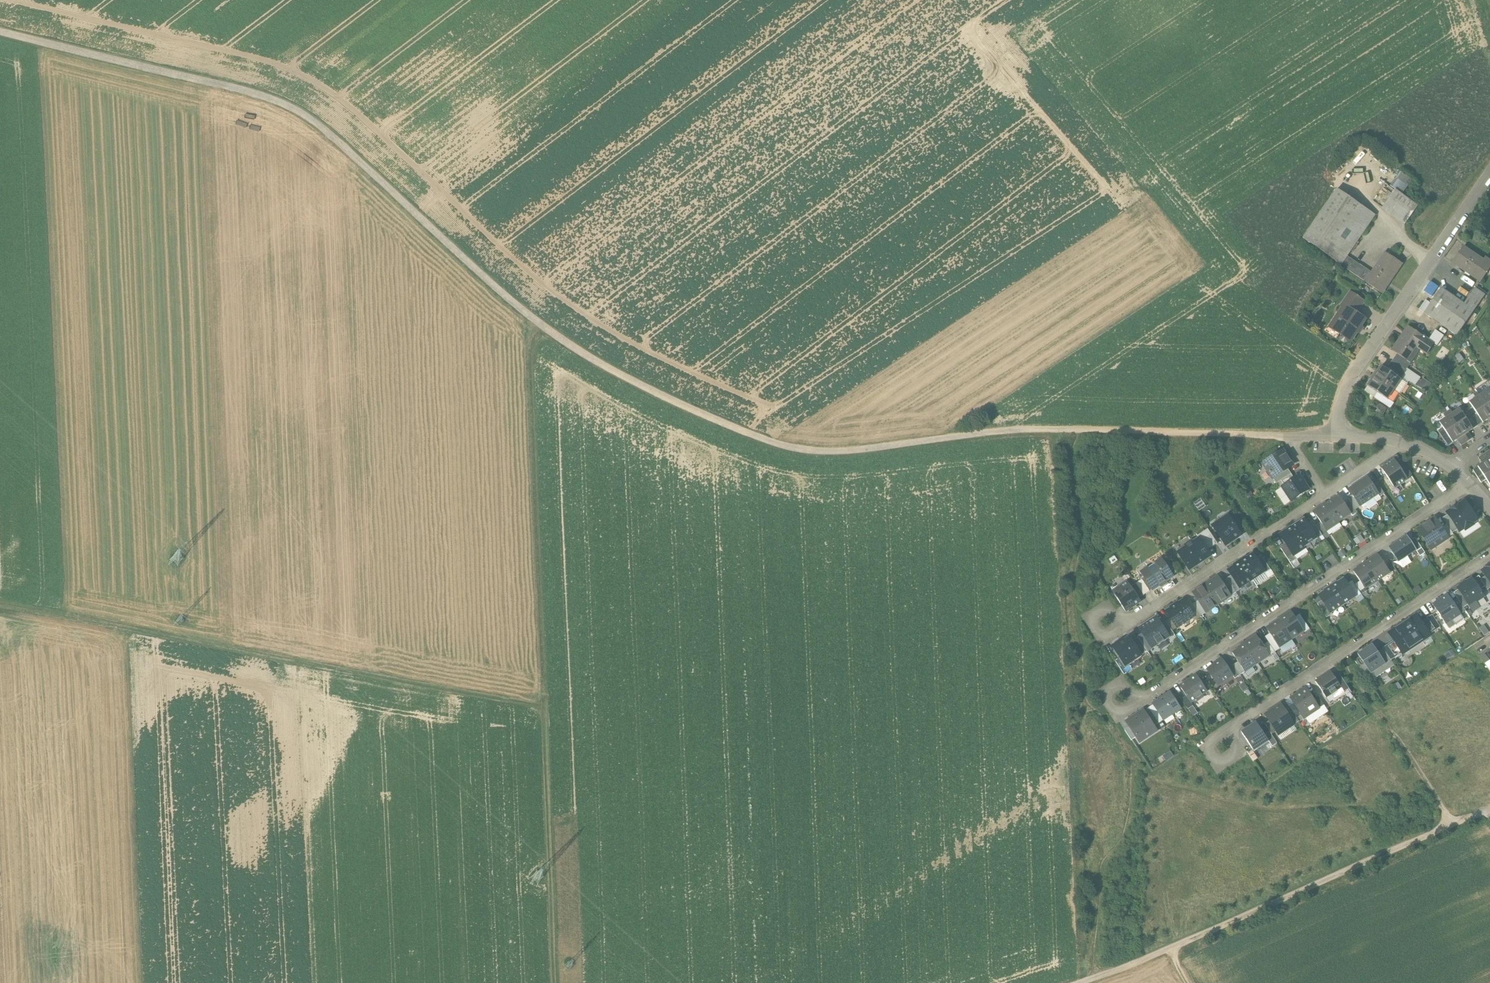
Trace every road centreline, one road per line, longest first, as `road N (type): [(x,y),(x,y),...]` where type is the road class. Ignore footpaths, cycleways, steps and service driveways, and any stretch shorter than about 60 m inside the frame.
road 1 (track): [(0,32),(300,106),(578,353),(789,446),(855,451),(1004,430),(1283,434)]
road 2 (track): [(1094,979),(1489,812)]
road 3 (residential): [(1136,702),(1469,485)]
road 4 (residential): [(1225,731),(1489,556)]
road 5 (residential): [(1338,435),(1350,378),(1489,176)]
road 6 (residential): [(1121,628),(1324,495)]

